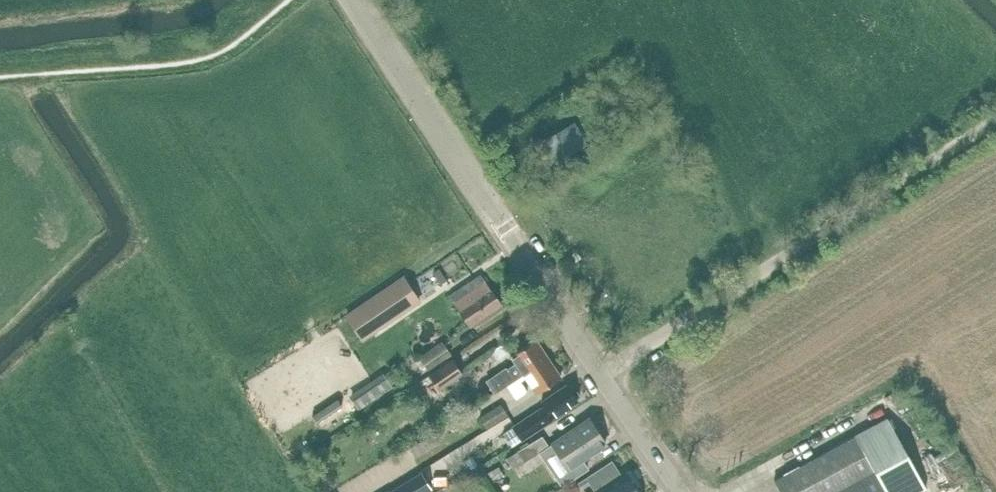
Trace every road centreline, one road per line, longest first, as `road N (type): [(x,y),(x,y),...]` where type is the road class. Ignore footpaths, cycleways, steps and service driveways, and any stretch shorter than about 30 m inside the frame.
road 1 (unclassified): [(601,376),(995,122)]
road 2 (secondary): [(601,376),(354,0)]
road 3 (secondary): [(676,491),(601,376)]

